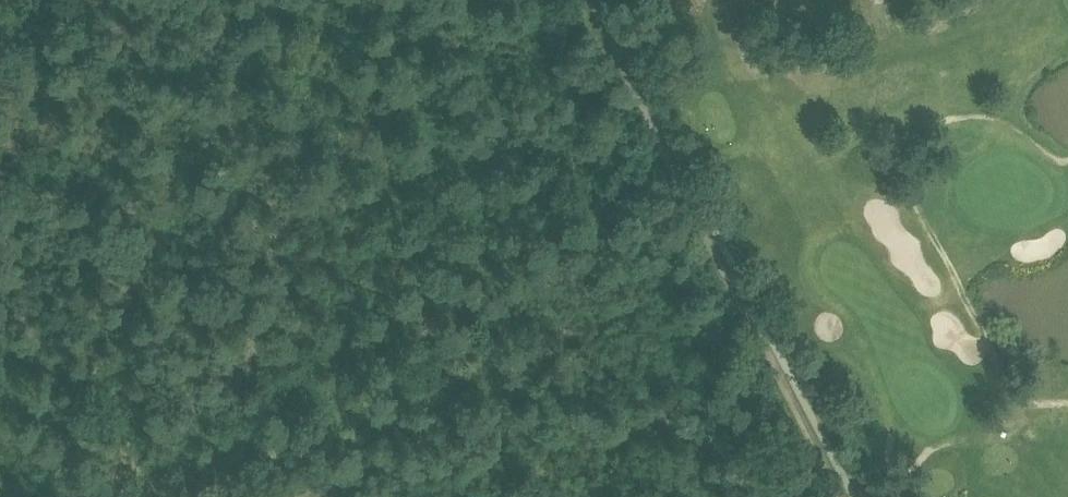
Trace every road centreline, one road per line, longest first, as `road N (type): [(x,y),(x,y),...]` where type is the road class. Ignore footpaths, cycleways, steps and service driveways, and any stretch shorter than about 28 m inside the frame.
road 1 (track): [(590,0),(840,496)]

